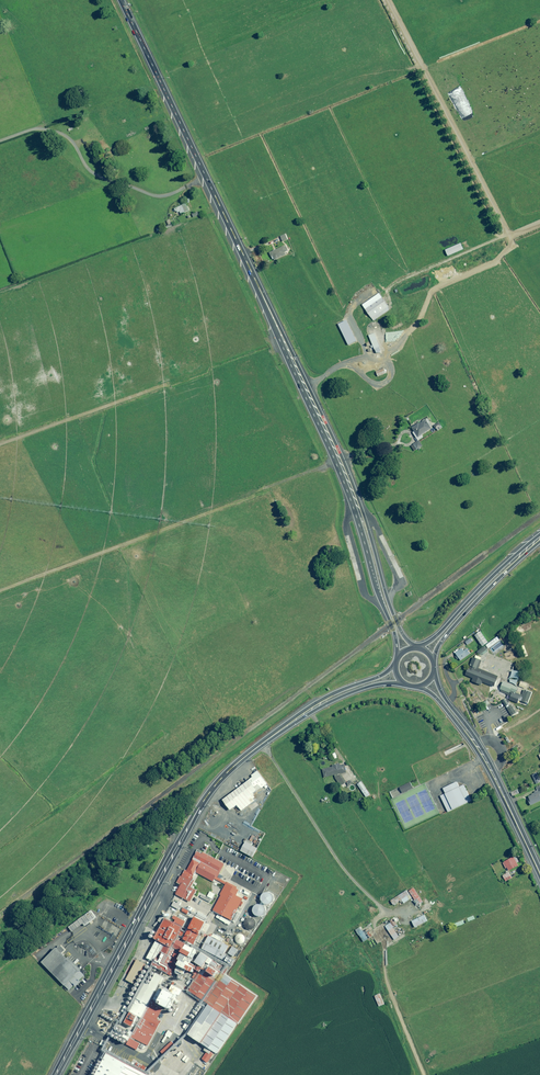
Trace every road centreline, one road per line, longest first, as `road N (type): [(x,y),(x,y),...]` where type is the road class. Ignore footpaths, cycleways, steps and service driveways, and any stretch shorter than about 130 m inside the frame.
road 1 (primary): [(361,521),(327,430),(121,0)]
road 2 (primary): [(321,704),(253,751),(198,811),(53,1074)]
road 3 (track): [(0,587),(340,461)]
road 4 (primary): [(470,735),(539,875)]
road 5 (primary): [(398,658),(361,521)]
road 6 (primary): [(361,521),(389,605),(414,647)]
road 7 (primary): [(420,648),(521,555)]
road 8 (primary): [(521,555),(451,628),(433,659)]

